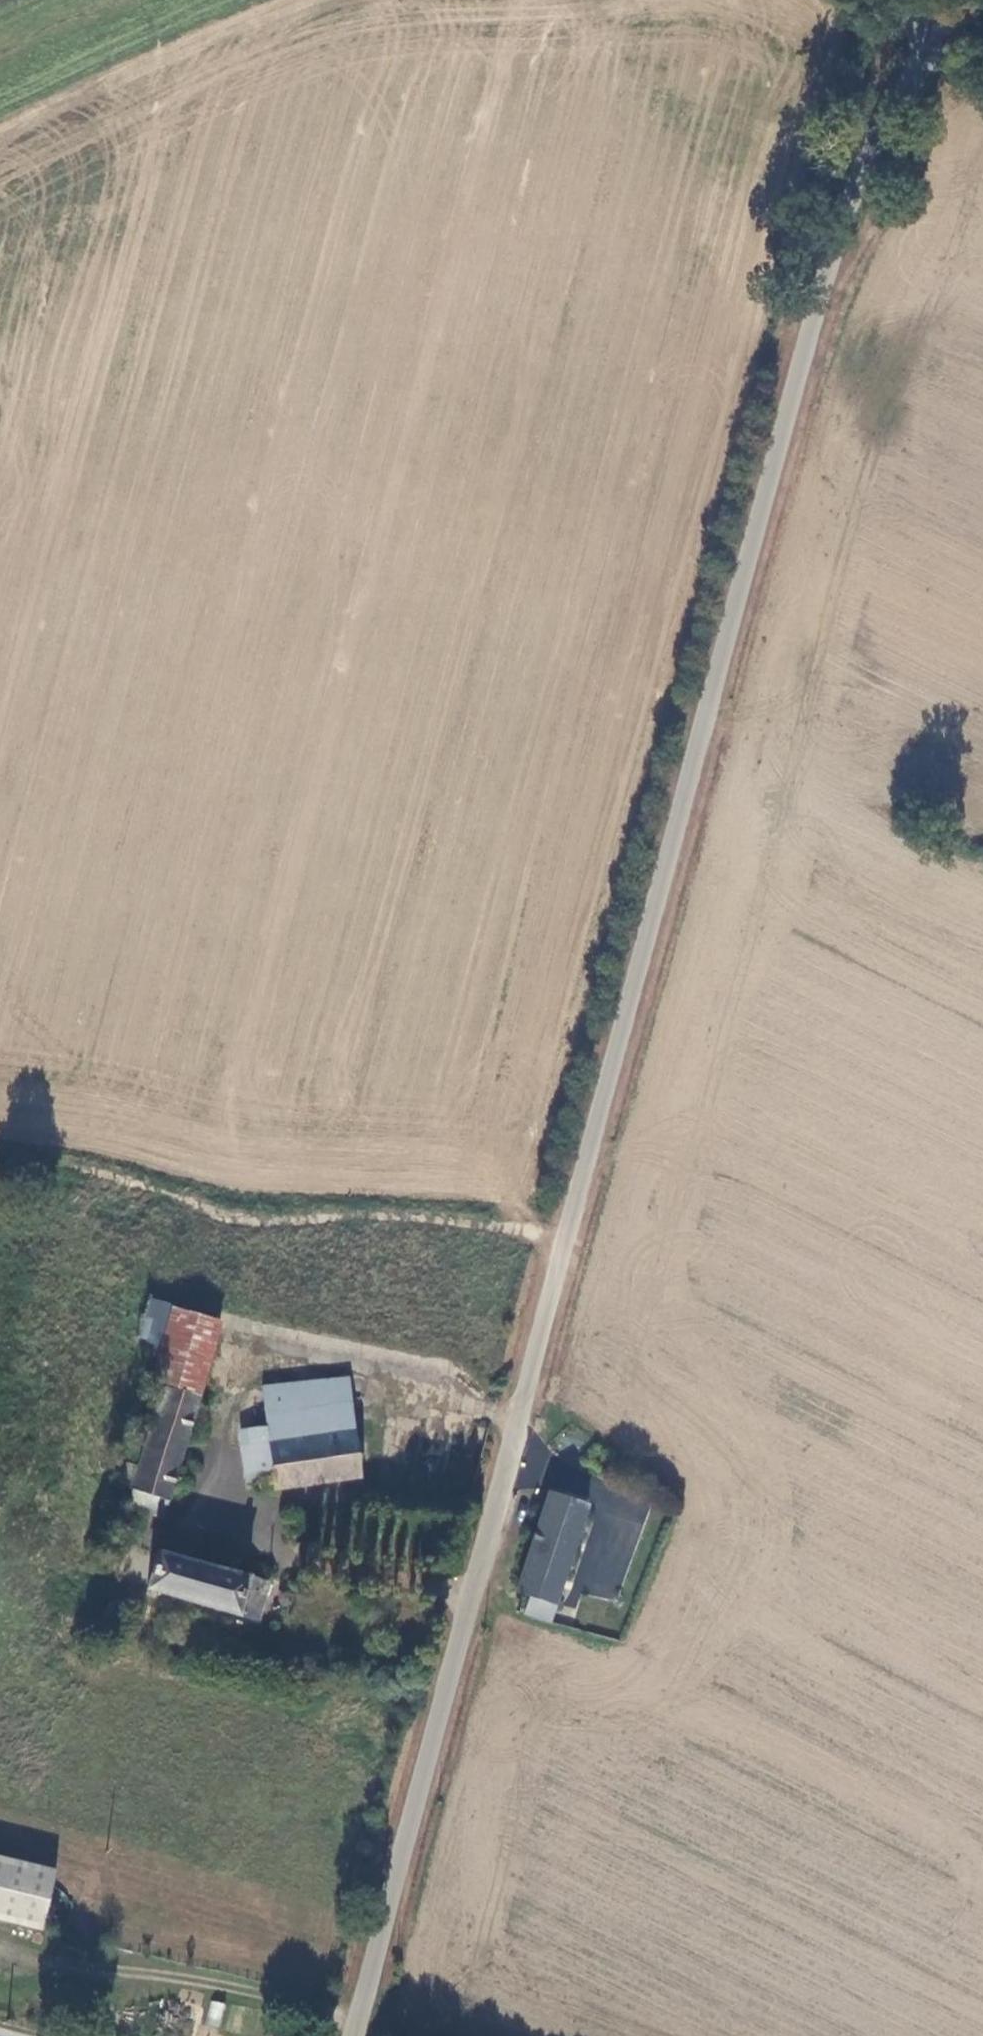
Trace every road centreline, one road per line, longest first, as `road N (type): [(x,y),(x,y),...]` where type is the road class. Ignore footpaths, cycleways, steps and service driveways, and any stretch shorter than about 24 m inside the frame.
road 1 (unclassified): [(353,2035),(836,247),(874,146),(946,41)]

